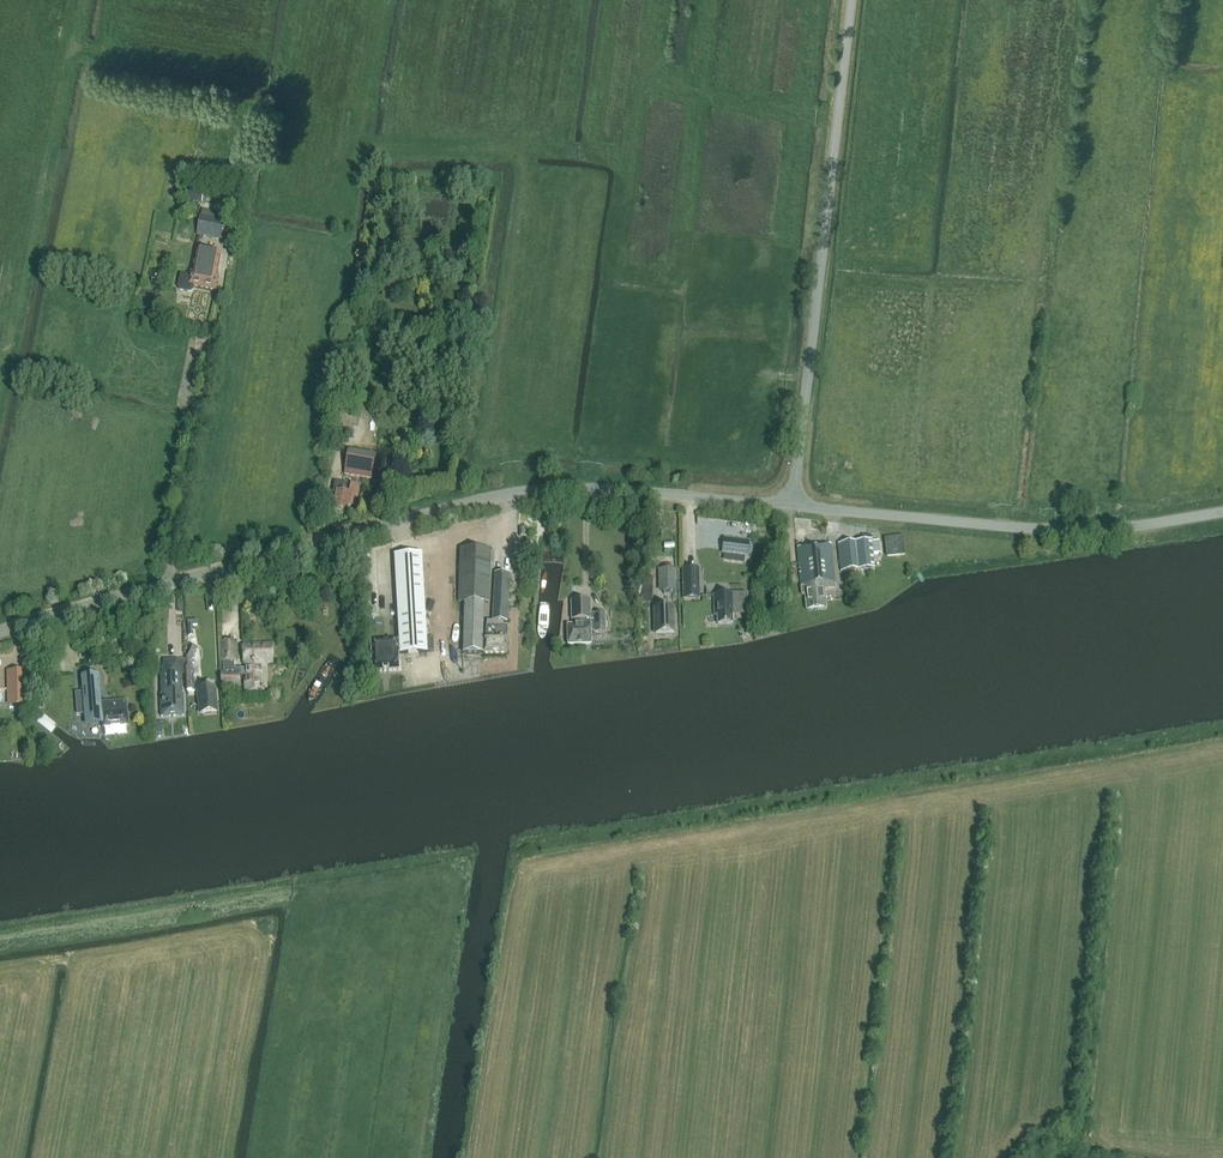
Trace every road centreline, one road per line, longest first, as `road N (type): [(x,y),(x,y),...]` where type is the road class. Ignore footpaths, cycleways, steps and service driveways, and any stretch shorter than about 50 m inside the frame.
road 1 (unclassified): [(0,630),(518,492),(618,490),(792,506)]
road 2 (unclassified): [(792,506),(851,0)]
road 3 (unclassified): [(792,506),(1083,529),(1222,513)]

